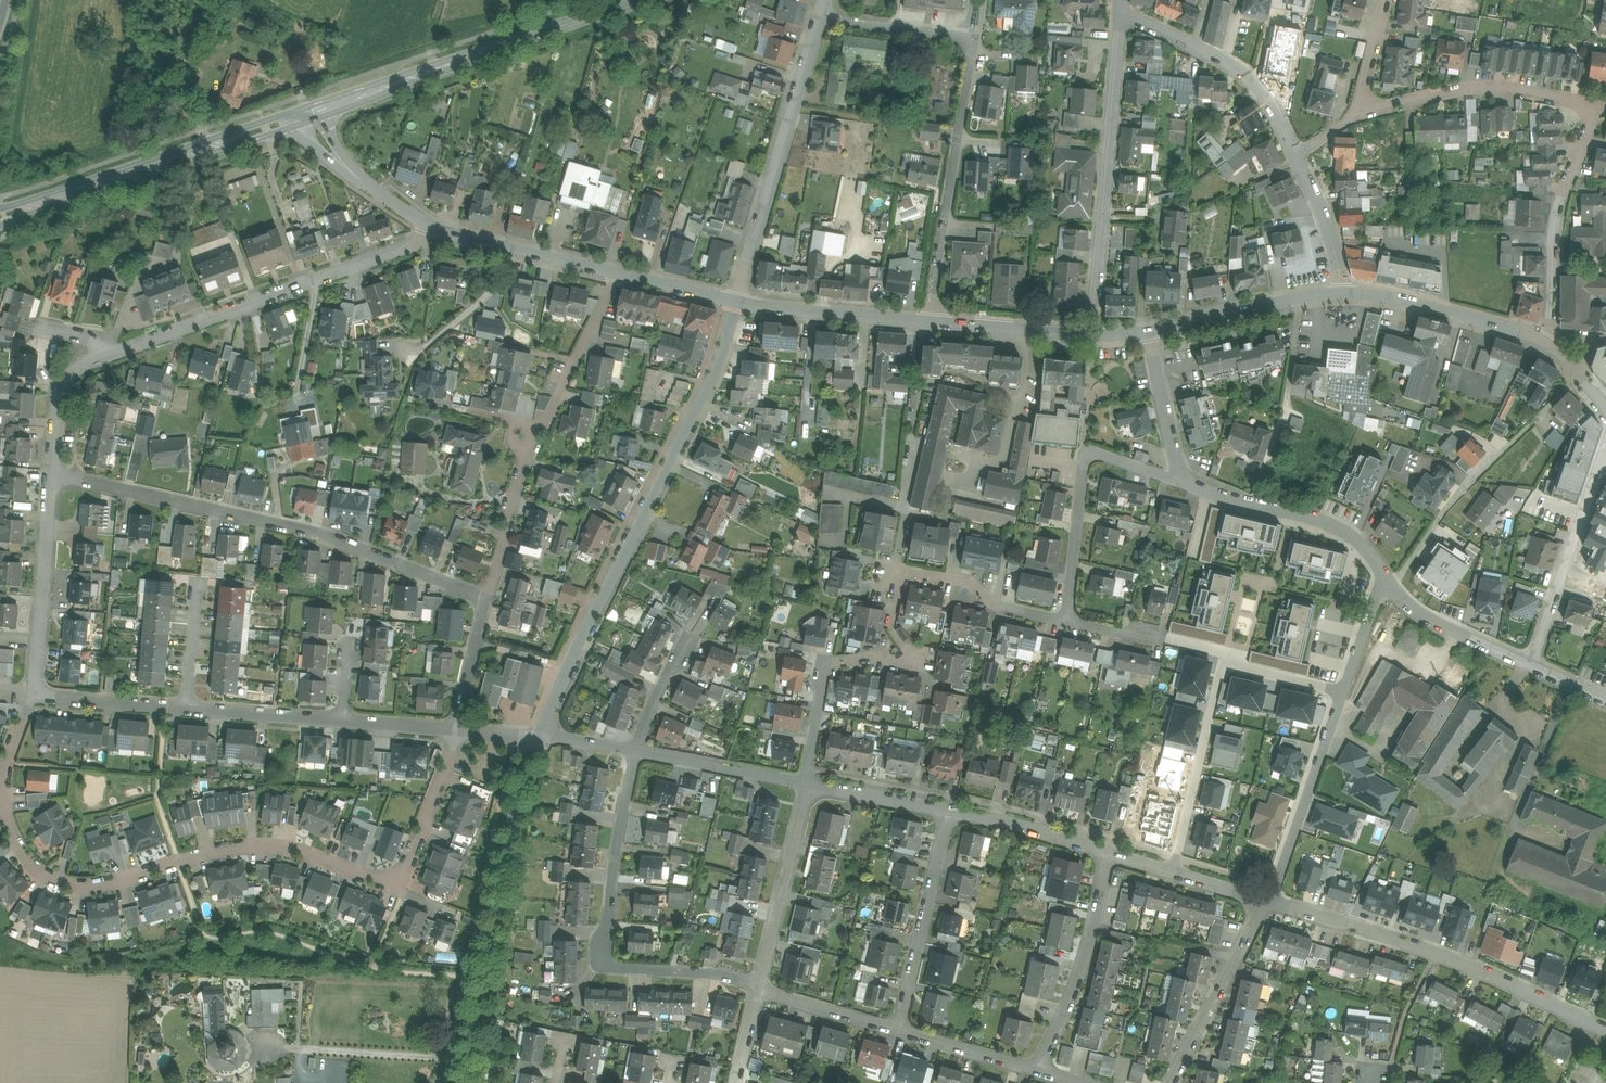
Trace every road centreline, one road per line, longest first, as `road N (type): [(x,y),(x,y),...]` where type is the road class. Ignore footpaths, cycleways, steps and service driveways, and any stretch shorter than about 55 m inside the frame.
road 1 (residential): [(34,695),(9,763),(6,816),(32,864),(73,885),(251,846),(280,846),(392,881),(460,734)]
road 2 (tertiary): [(736,301),(716,367),(540,737)]
road 3 (residential): [(51,474),(321,533),(488,599)]
road 4 (residential): [(819,16),(975,40),(931,322)]
road 5 (residential): [(636,751),(619,827),(610,963),(760,987)]
road 6 (residential): [(1269,900),(1437,952),(1605,1030)]
road 7 (secondary): [(647,0),(309,115)]
road 8 (tertiary): [(540,737),(515,820),(466,1082)]
road 9 (residential): [(618,273),(522,471),(488,599)]
road 10 (residential): [(430,225),(411,245),(112,354)]
road 11 (secondary): [(309,115),(0,217)]
road 12 (residential): [(1122,17),(1092,336)]
road 13 (residential): [(819,16),(736,301)]
road 14 (residential): [(1390,584),(1453,502),(1579,377)]
road 15 (residential): [(1183,476),(1101,455),(1085,459),(1068,621)]
road 16 (residential): [(1597,107),(1479,88),(1357,117)]
road 17 (residential): [(1543,343),(1563,195),(1597,107)]
road 18 (residential): [(1183,476),(1208,493),(1335,526),(1368,552),(1390,584)]
road 19 (residential): [(1122,17),(1248,74),(1296,155)]
road 20 (residential): [(1037,1072),(1078,976),(1107,852)]
road 21 (residential): [(1068,621),(996,605),(968,581),(909,571),(893,629)]
road 22 (residential): [(1531,666),(1605,453)]
road 23 (residential): [(1226,652),(1173,871)]
road 24 (residential): [(898,1029),(948,811)]
road 25 (residential): [(1344,691),(1269,900)]
road 26 (residential): [(34,695),(51,474)]
road 27 (residential): [(760,987),(805,782)]
road 28 (residential): [(1269,900),(1173,1082)]
road 29 (residential): [(805,782),(826,665),(912,663)]
road 30 (secondary): [(1543,343),(1391,298),(1346,294)]
road 31 (secondary): [(1346,294),(1148,332)]
road 32 (secondary): [(931,322),(736,301)]
road 33 (secondary): [(618,273),(430,225)]
road 34 (residential): [(636,751),(805,782)]
road 35 (secondary): [(430,225),(351,171),(309,115)]
road 36 (residential): [(1390,584),(1428,618),(1531,666)]
road 37 (residential): [(948,811),(1107,852)]
road 38 (secondary): [(1092,336),(931,322)]
road 39 (residential): [(187,709),(343,721)]
road 40 (residential): [(34,695),(187,709)]
road 41 (residential): [(1296,155),(1333,230),(1346,294)]
road 42 (residential): [(51,474),(58,396),(79,369),(112,354)]
road 43 (residential): [(1148,332),(1183,476)]
road 44 (residential): [(805,782),(948,811)]
road 45 (residential): [(898,1029),(1037,1072)]
road 46 (residential): [(760,987),(898,1029)]
road 47 (residential): [(488,599),(460,734)]
road 48 (residential): [(690,634),(636,751)]
road 49 (residential): [(1226,652),(1248,668),(1344,691)]
road 50 (residential): [(187,709),(199,585)]
road 51 (secondary): [(736,301),(618,273)]
road 52 (residential): [(1357,117),(1385,0)]

